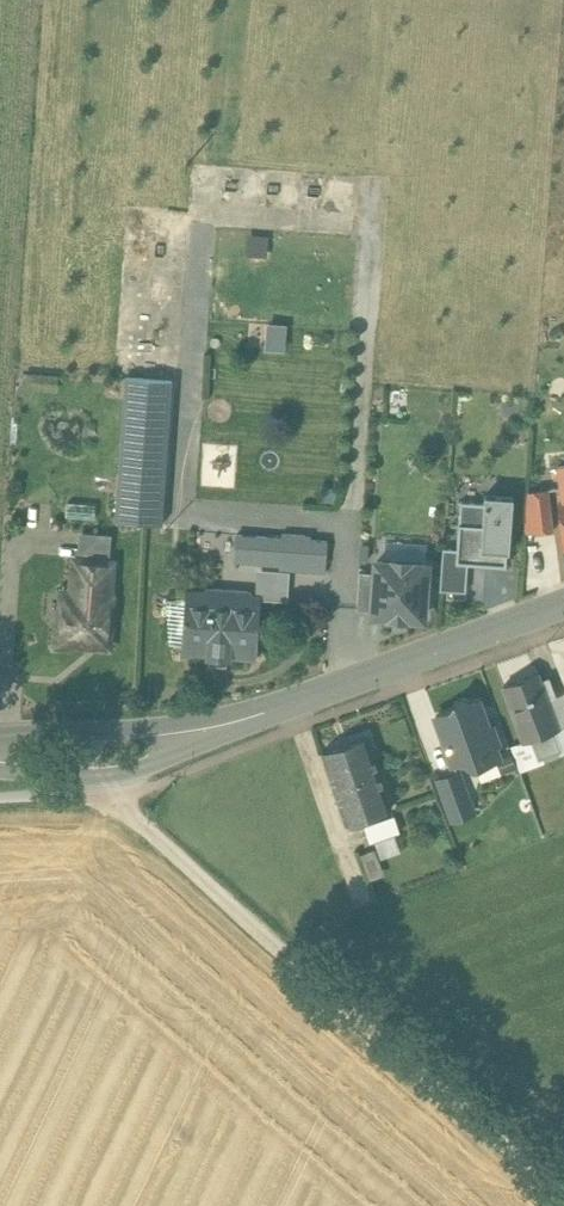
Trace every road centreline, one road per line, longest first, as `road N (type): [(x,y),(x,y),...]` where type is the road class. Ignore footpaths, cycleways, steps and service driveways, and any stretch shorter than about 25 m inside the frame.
road 1 (track): [(88,758),(108,794),(563,1194)]
road 2 (tertiary): [(0,757),(88,758),(169,742),(273,713),(563,605)]

